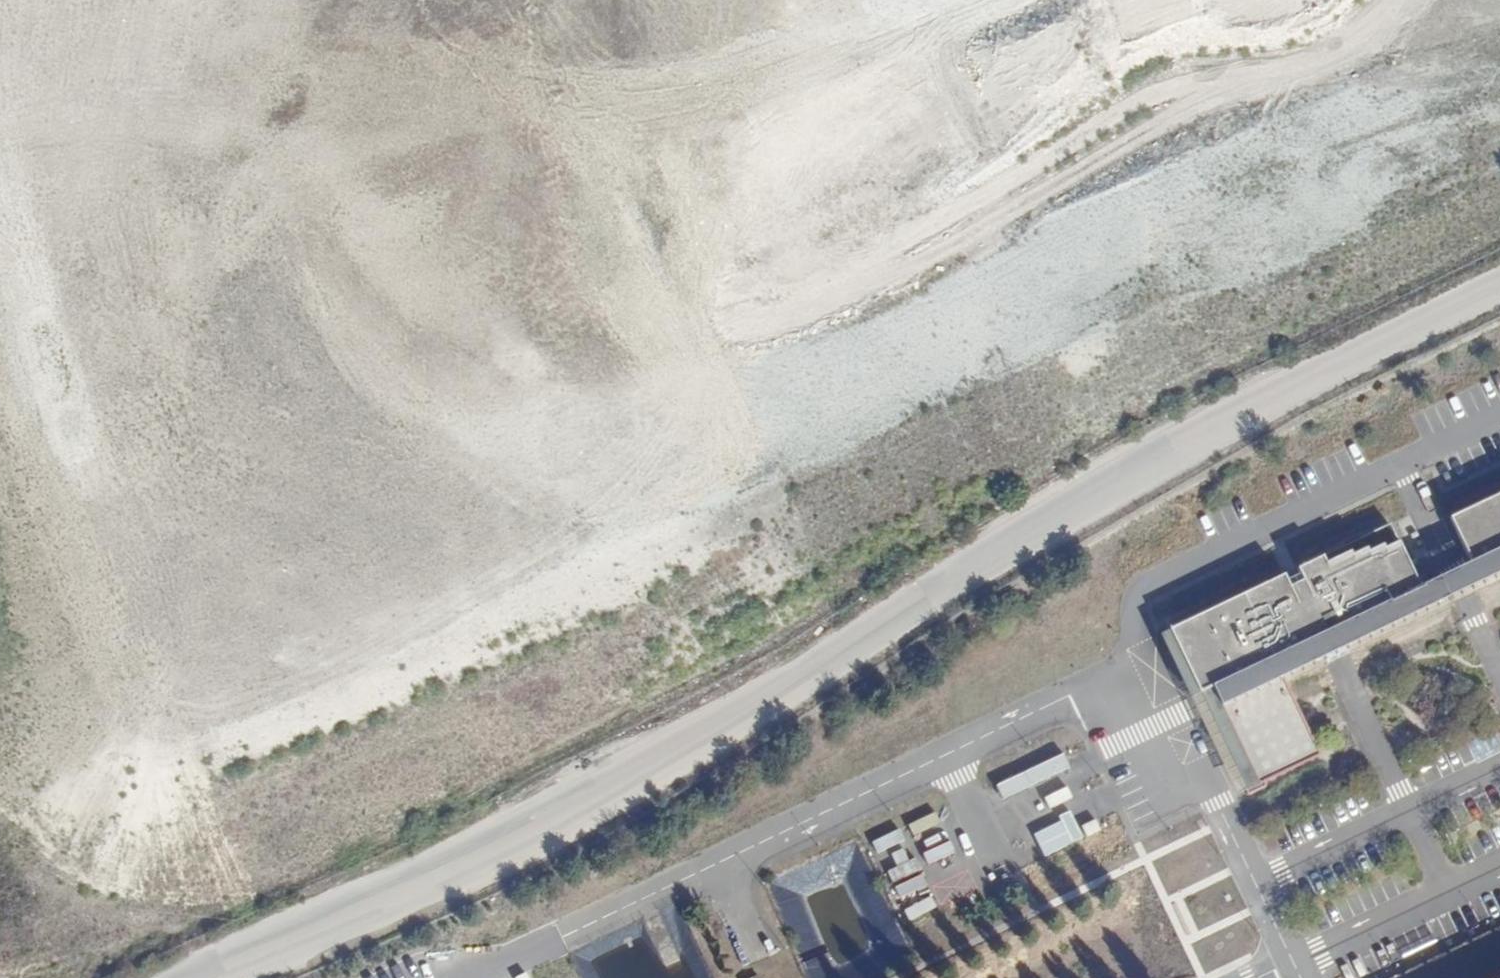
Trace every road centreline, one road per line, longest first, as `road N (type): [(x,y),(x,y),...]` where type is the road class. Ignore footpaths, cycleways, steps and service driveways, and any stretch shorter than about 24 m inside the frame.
road 1 (unclassified): [(203,977),(479,859),(818,668),(1120,481),(1499,290)]

